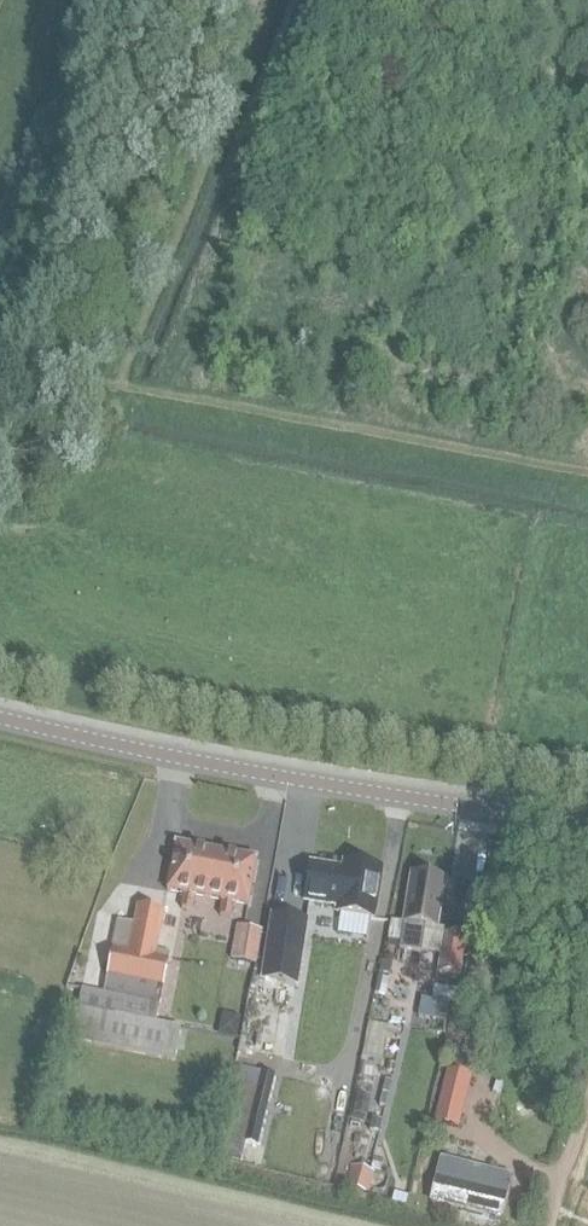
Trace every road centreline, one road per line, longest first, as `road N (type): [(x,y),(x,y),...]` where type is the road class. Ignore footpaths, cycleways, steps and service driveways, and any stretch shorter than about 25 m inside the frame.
road 1 (tertiary): [(587,826),(223,765),(0,717)]

